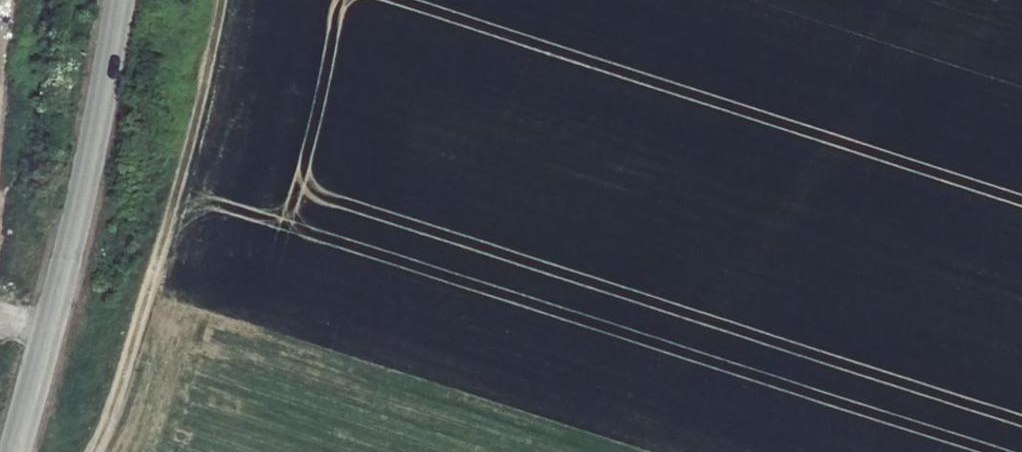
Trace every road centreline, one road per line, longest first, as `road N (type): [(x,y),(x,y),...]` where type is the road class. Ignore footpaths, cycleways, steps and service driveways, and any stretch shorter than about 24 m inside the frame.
road 1 (tertiary): [(14,451),(76,219),(118,0)]

